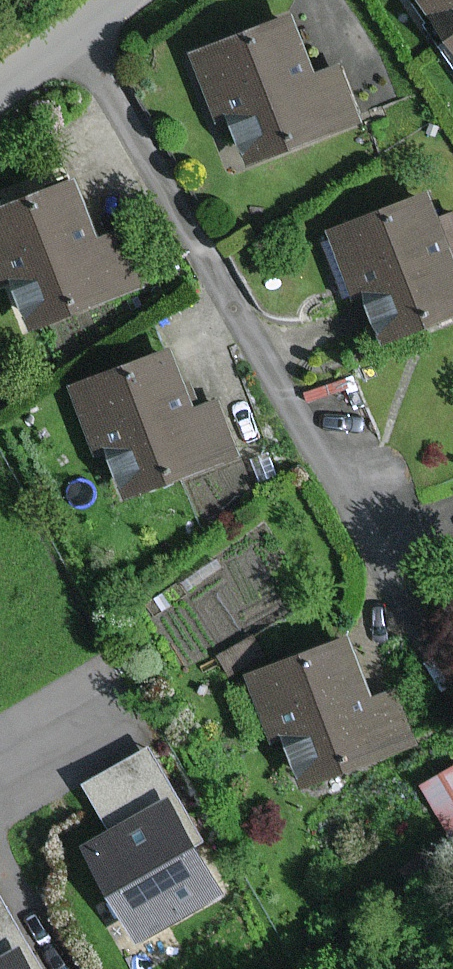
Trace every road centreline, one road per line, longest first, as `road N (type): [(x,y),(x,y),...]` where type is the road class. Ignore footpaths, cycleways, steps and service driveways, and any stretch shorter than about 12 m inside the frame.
road 1 (tertiary): [(0,88),(117,0)]

